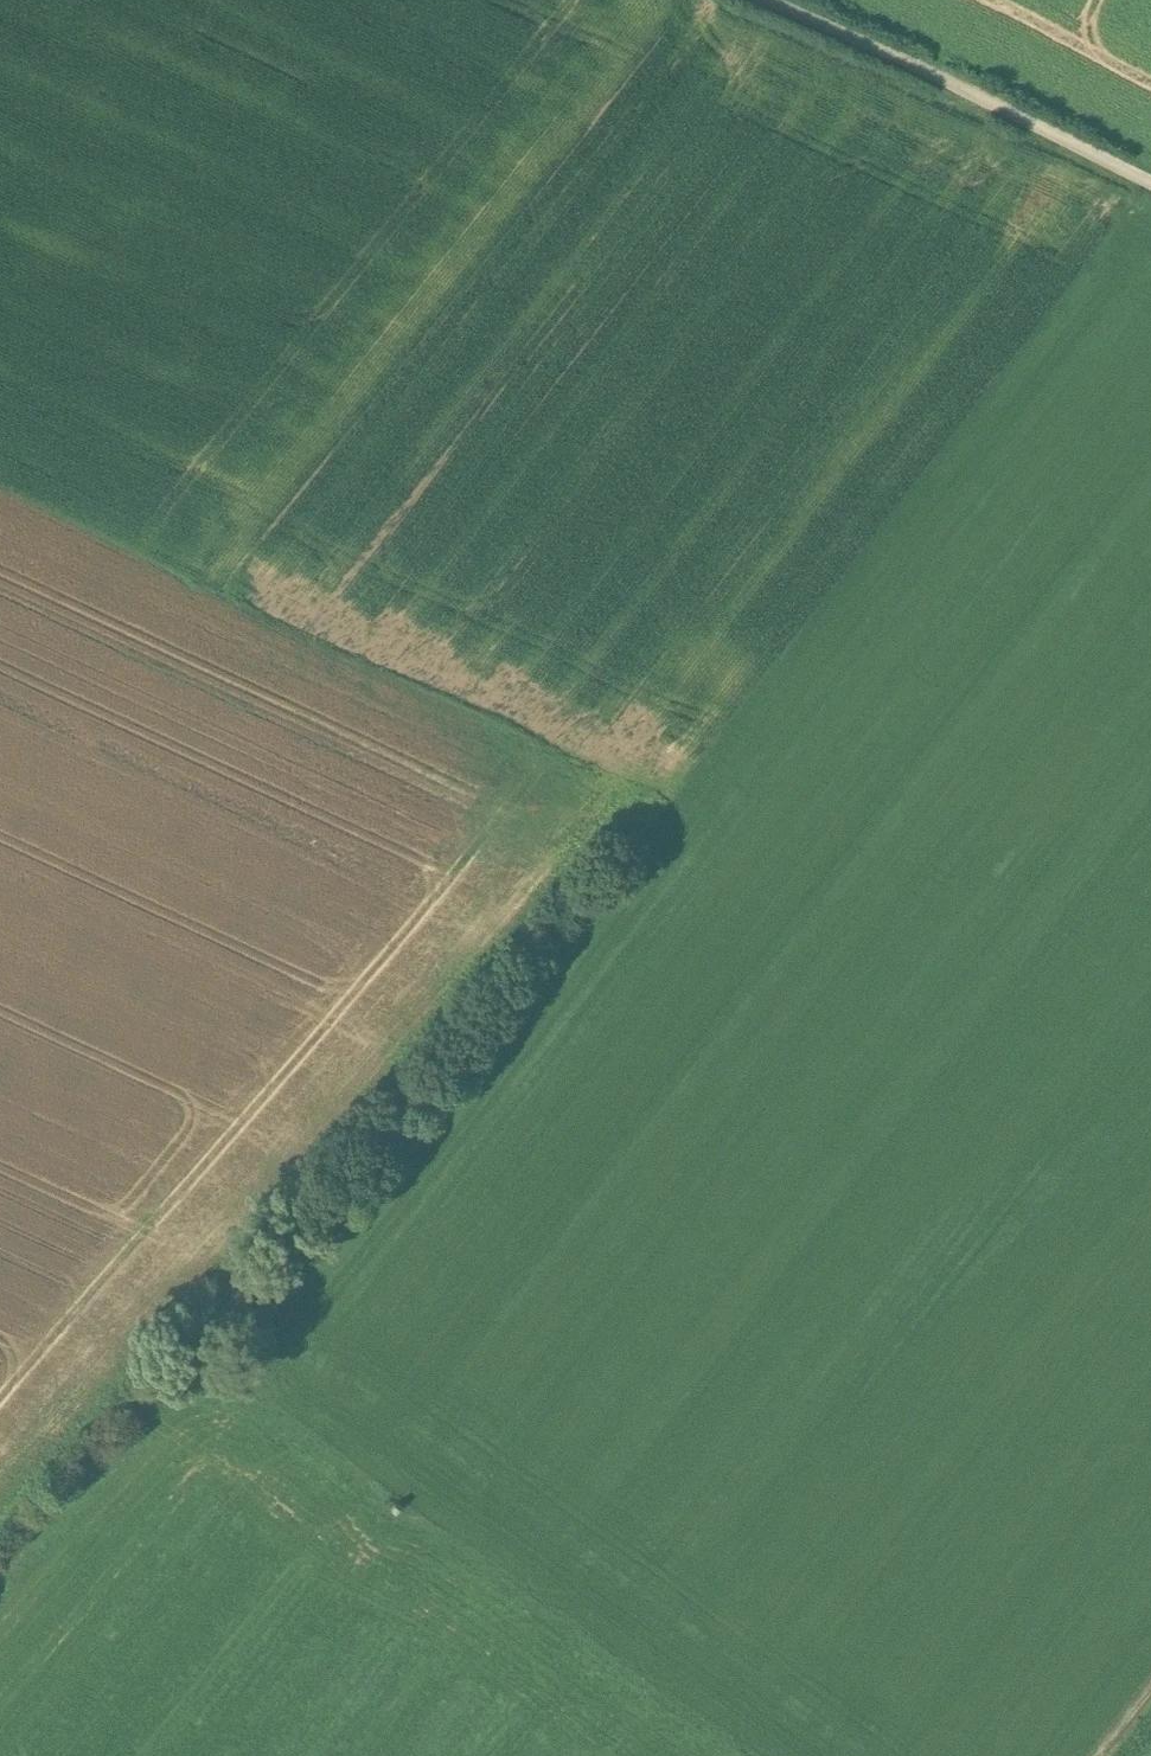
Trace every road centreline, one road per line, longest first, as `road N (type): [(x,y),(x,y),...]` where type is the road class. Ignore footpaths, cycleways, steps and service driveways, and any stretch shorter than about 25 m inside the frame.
road 1 (unclassified): [(769,0),(1150,185)]

